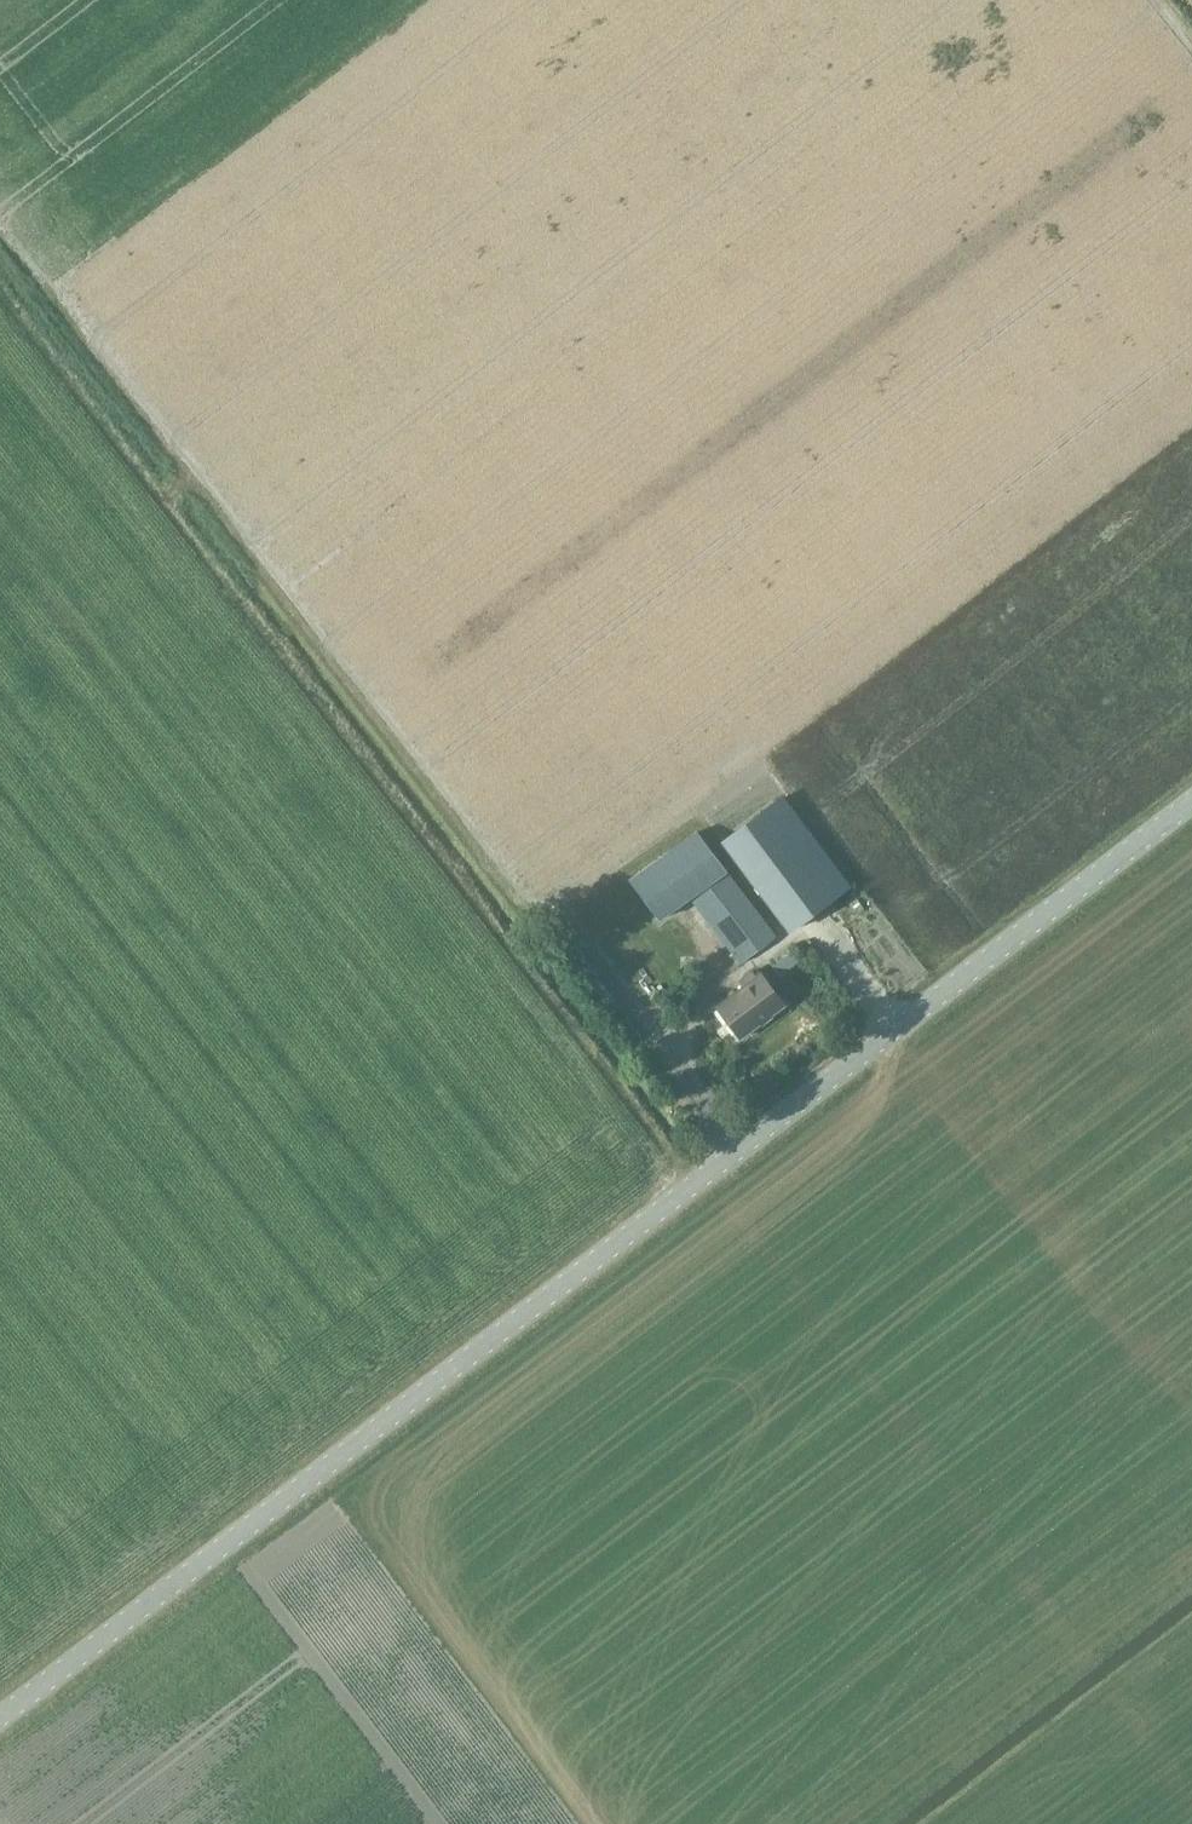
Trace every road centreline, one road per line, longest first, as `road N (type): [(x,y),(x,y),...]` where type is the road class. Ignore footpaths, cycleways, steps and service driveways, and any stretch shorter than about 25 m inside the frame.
road 1 (unclassified): [(0,1715),(1191,798)]

